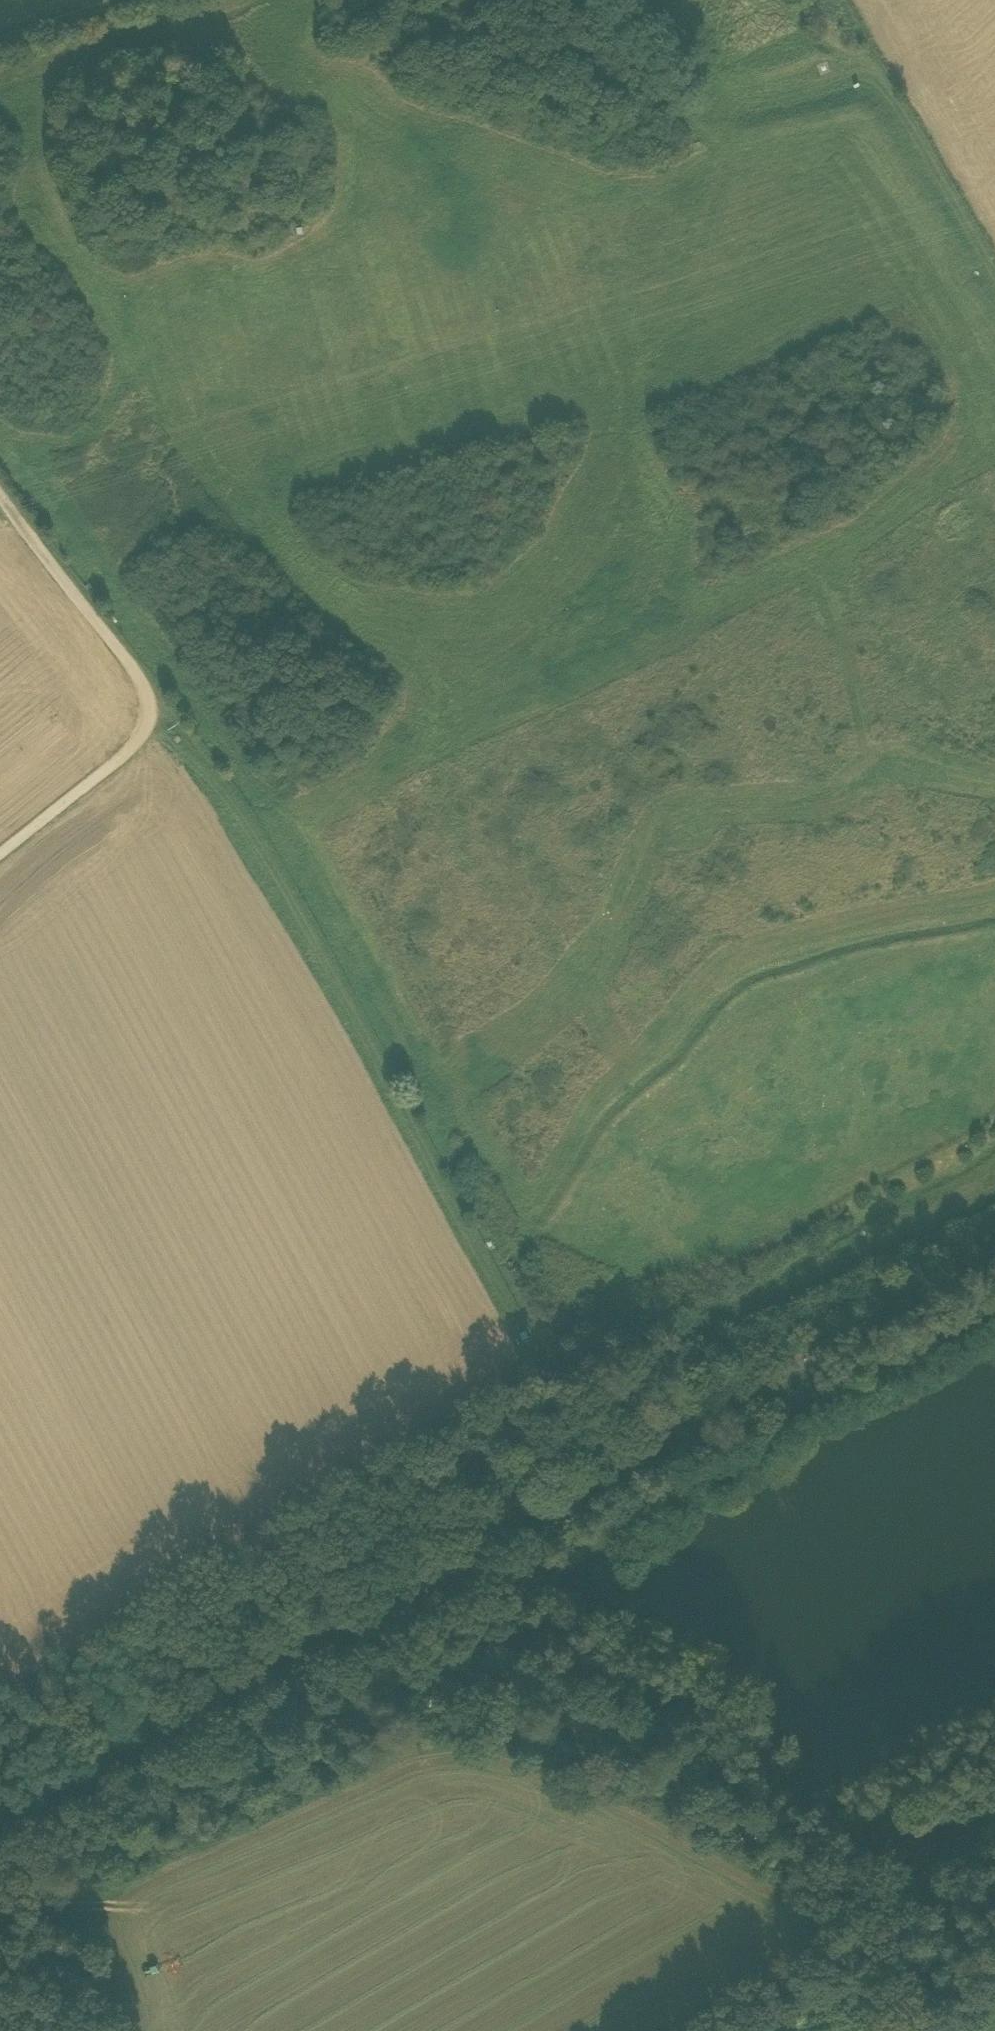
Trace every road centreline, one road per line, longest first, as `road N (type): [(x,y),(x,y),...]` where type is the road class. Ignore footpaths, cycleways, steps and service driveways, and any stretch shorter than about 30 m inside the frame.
road 1 (track): [(153,695),(306,940),(529,1353)]
road 2 (track): [(0,492),(153,695),(145,738),(0,854)]
road 3 (track): [(0,40),(118,0)]

